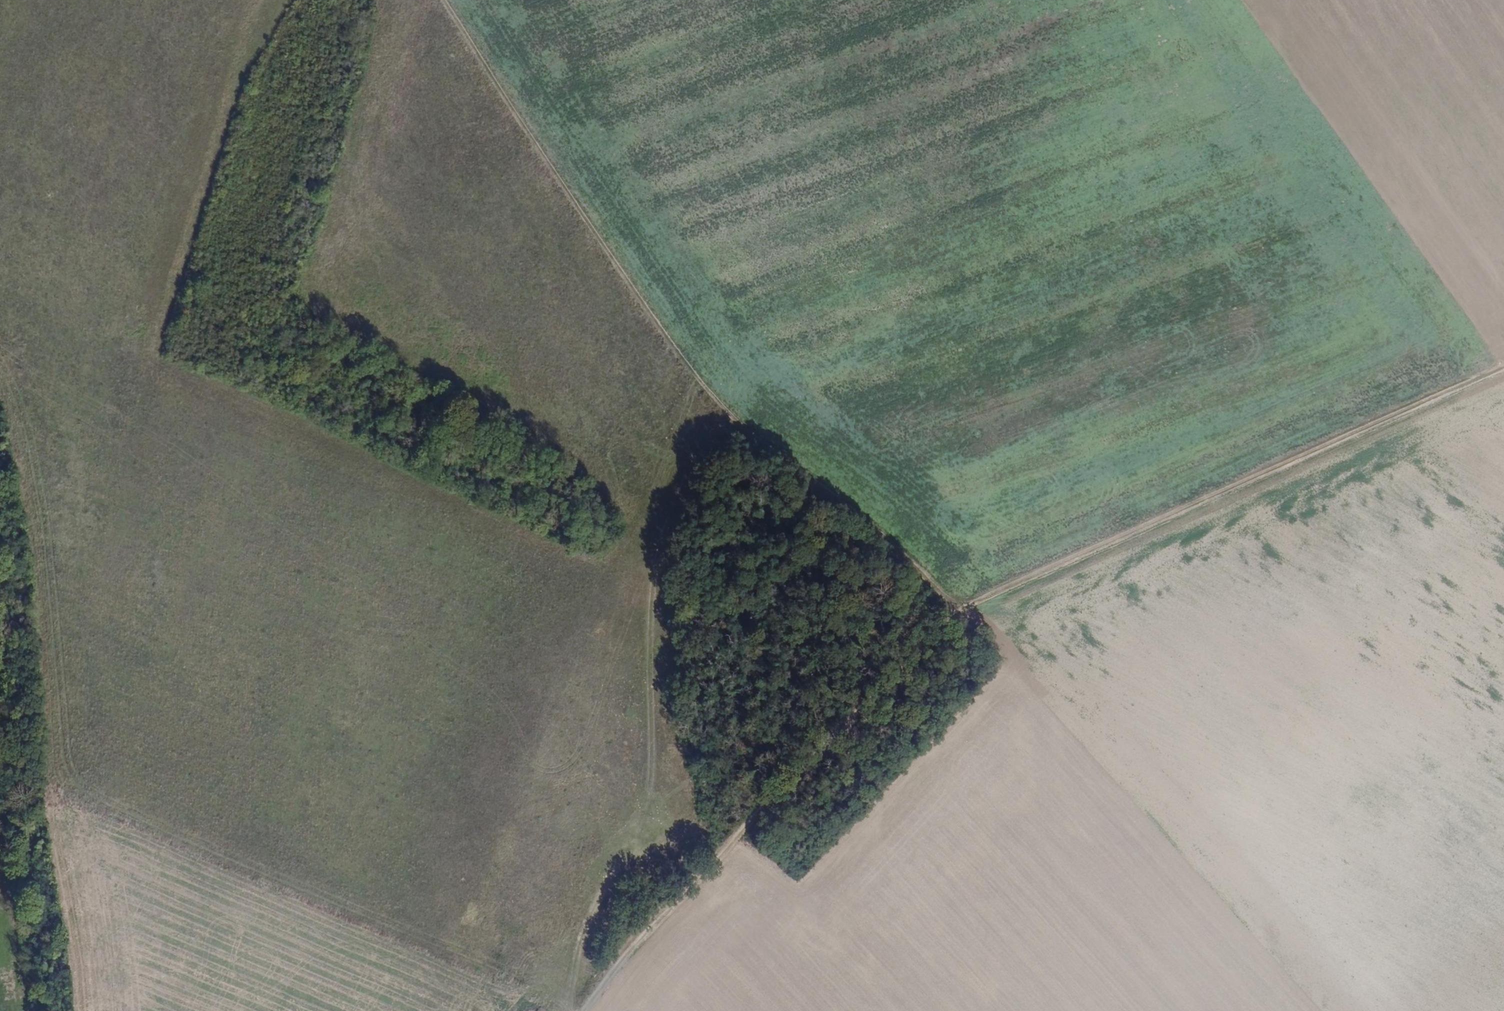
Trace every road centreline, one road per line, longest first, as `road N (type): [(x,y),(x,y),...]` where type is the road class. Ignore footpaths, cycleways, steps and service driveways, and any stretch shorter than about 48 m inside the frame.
road 1 (track): [(1503,378),(958,614),(632,949),(588,1010)]
road 2 (track): [(958,614),(884,536),(722,410),(640,301),(443,0)]

